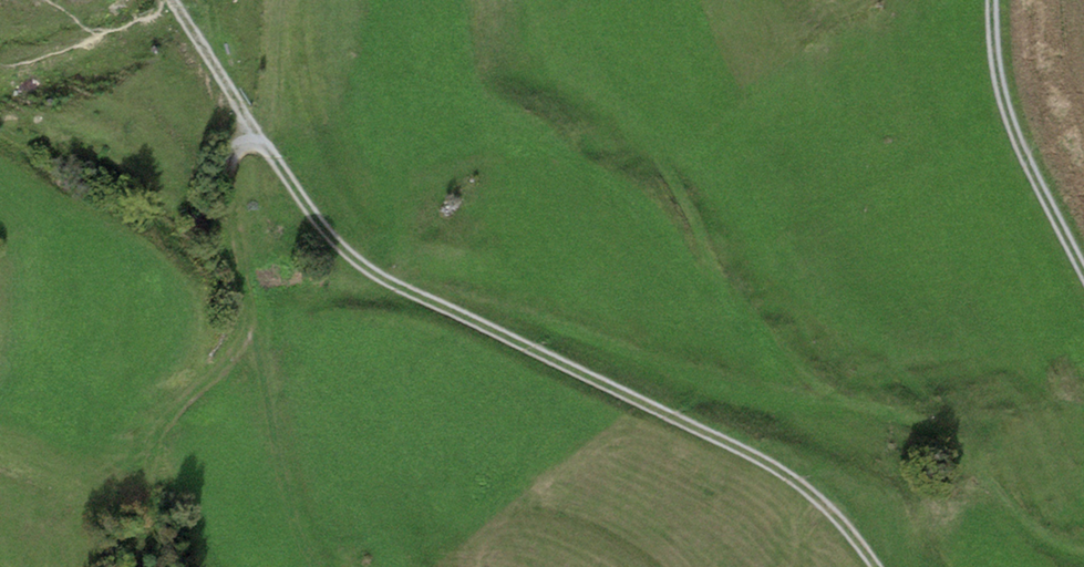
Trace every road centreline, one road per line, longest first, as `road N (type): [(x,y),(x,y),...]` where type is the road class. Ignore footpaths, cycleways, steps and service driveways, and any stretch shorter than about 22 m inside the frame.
road 1 (track): [(877,566),(844,524),(788,478),(365,268),(316,220),(172,0)]
road 2 (track): [(316,566),(290,513),(227,186),(231,157),(261,140)]
road 3 (track): [(992,0),(1008,111),(1083,278)]

